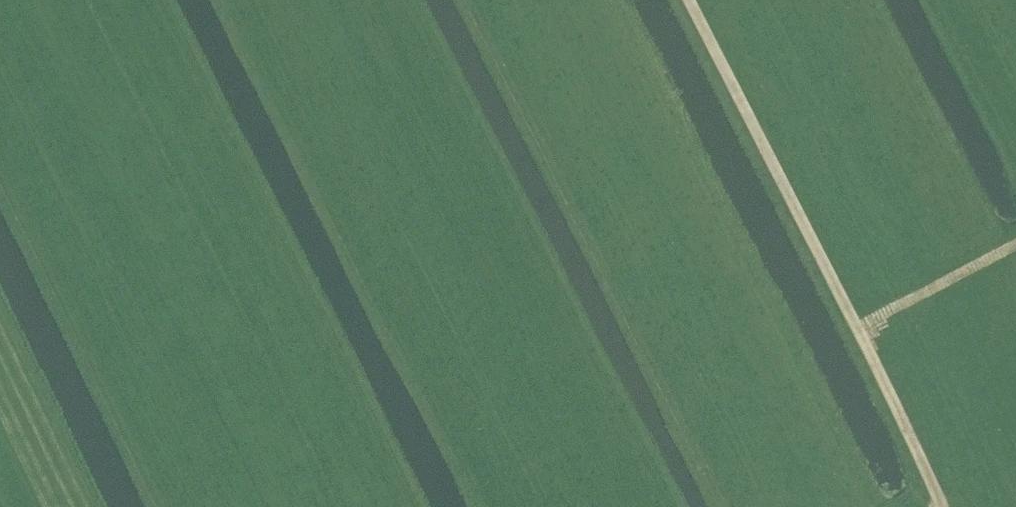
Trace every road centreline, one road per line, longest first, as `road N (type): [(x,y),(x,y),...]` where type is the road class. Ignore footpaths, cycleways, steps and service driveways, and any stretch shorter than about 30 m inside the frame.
road 1 (track): [(940,506),(684,0)]

